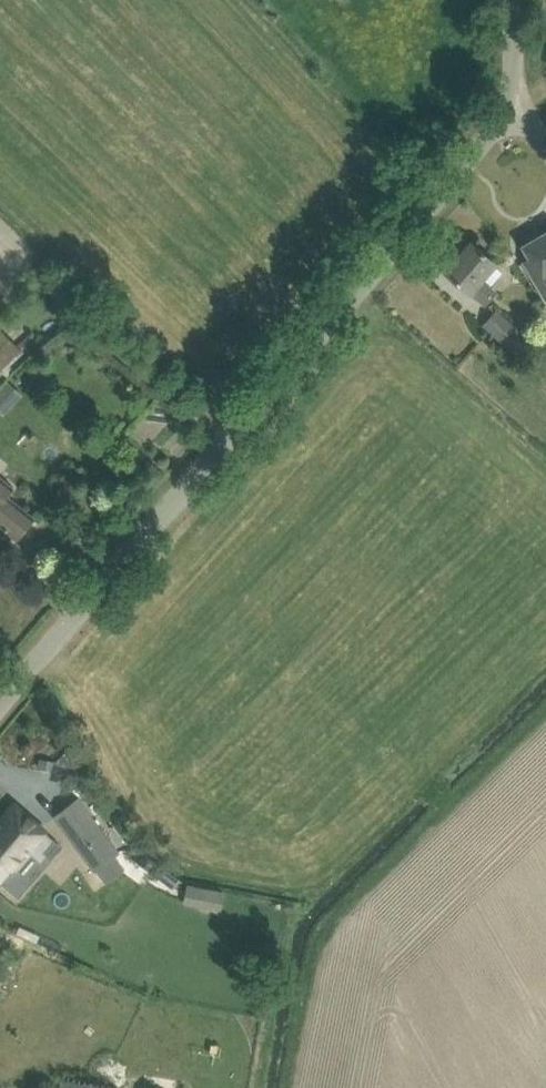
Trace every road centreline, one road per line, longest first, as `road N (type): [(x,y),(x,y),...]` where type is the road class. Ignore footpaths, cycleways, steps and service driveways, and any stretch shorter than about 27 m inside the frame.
road 1 (unclassified): [(0,703),(485,144),(510,98)]

